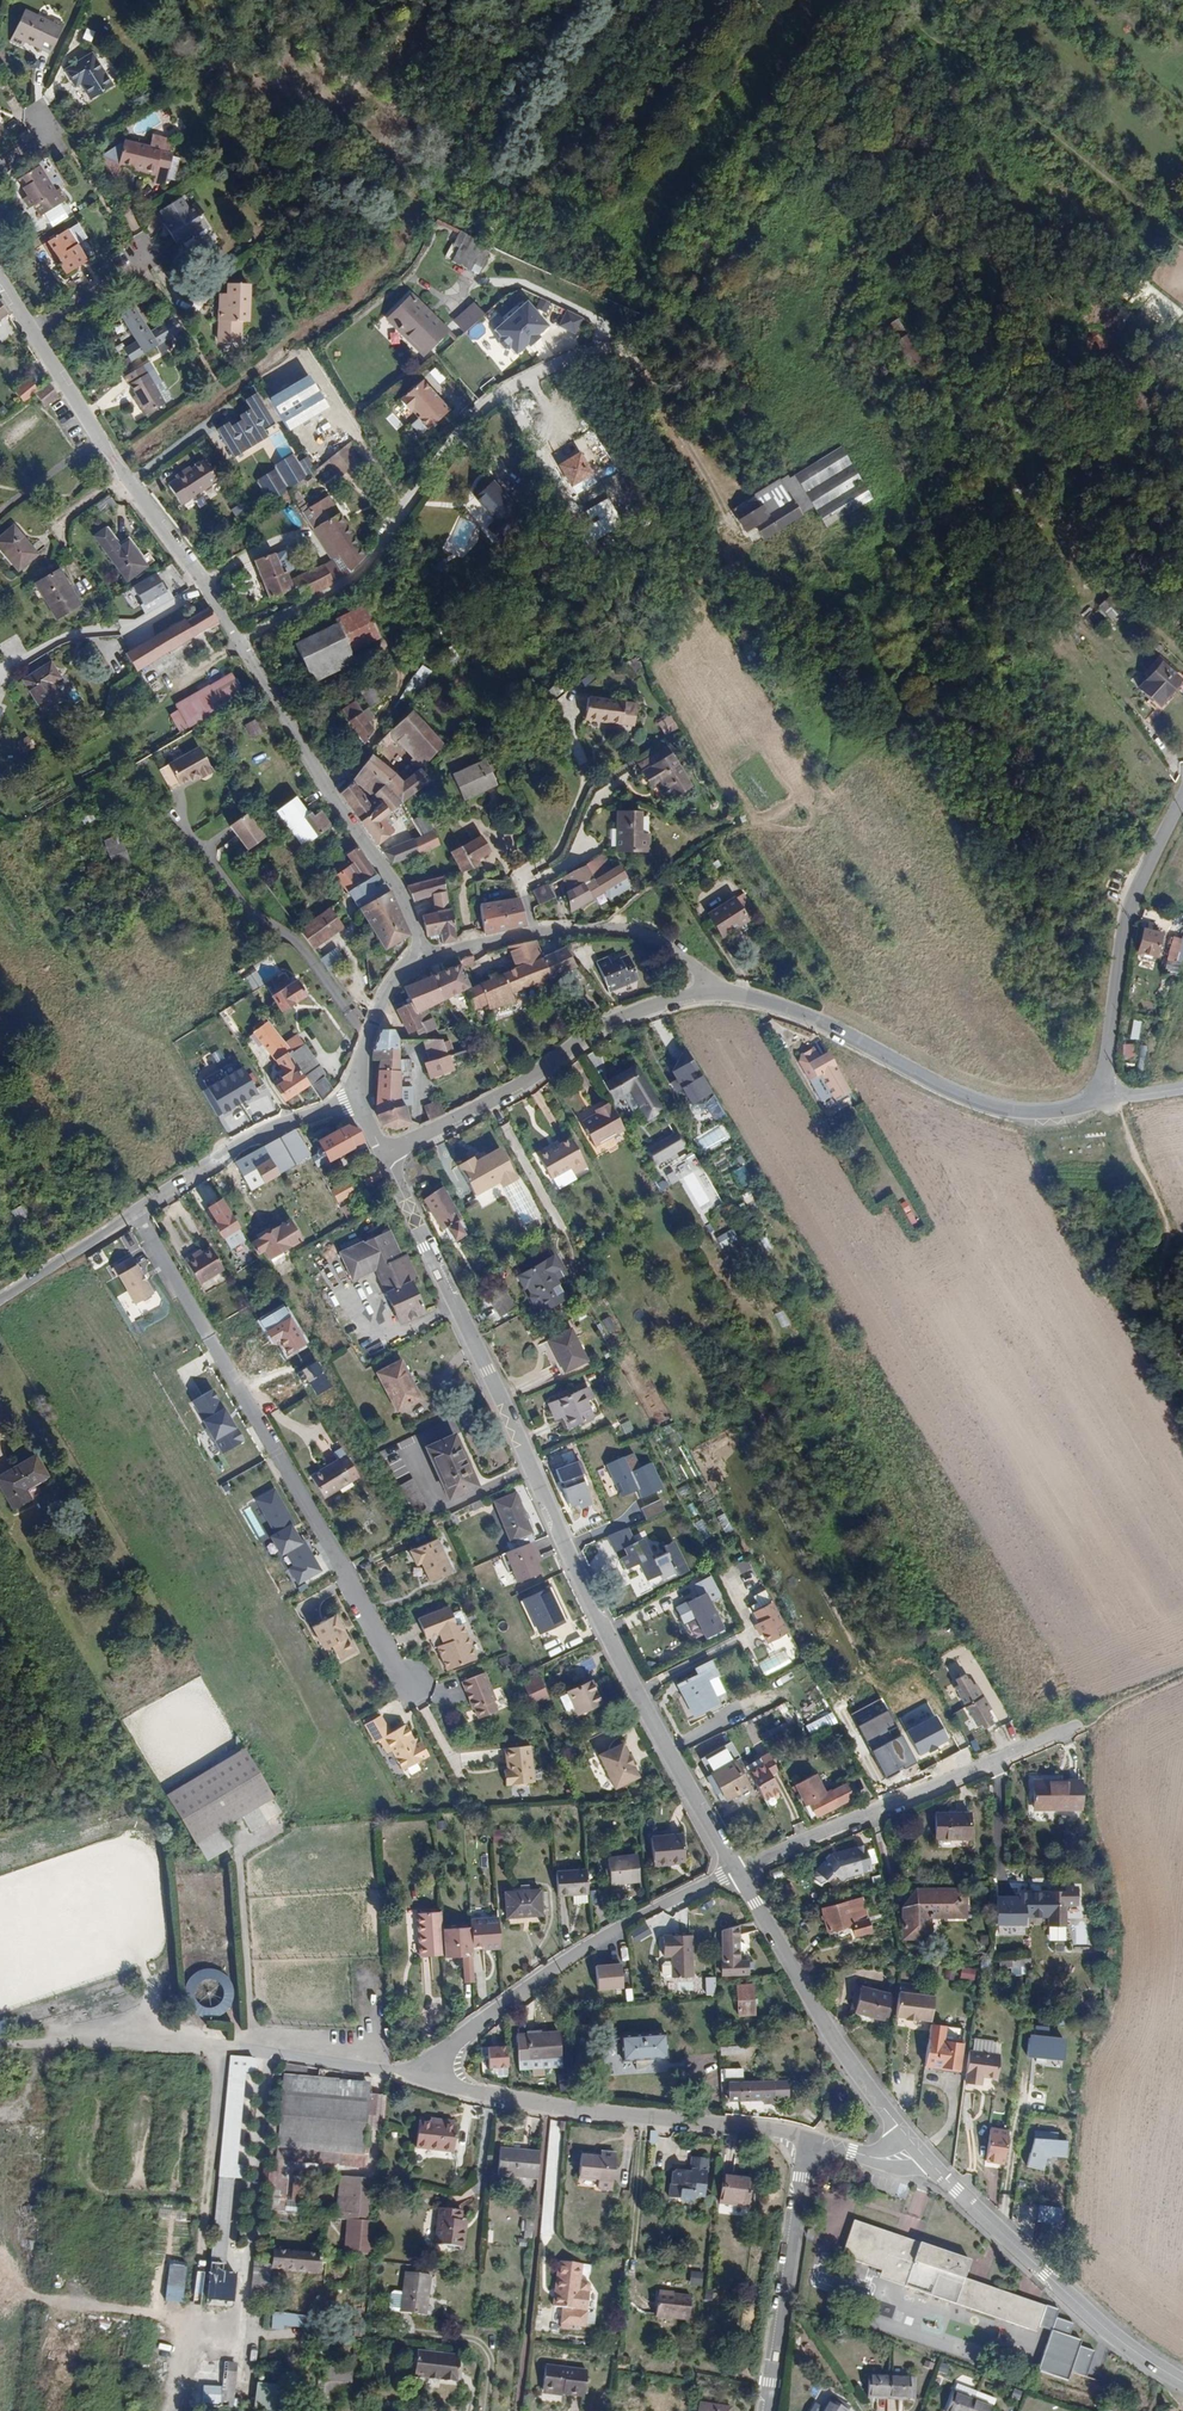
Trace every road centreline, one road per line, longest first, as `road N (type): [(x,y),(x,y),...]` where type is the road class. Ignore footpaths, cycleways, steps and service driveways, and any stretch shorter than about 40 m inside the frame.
road 1 (tertiary): [(737,1870),(595,1616),(553,1504),(383,1154)]
road 2 (residential): [(414,1683),(399,1675),(135,1215)]
road 3 (residential): [(240,641),(359,569),(484,402),(553,363),(634,342)]
road 4 (tertiary): [(712,988),(829,1024),(964,1096),(1004,1108),(1066,1108),(1101,1087)]
road 5 (residential): [(411,2074),(501,2097),(808,2139)]
road 6 (residential): [(737,1870),(583,1948),(411,2074)]
road 7 (residential): [(737,1870),(1078,1725)]
road 8 (residential): [(240,641),(409,912),(423,961)]
road 9 (residential): [(383,1154),(490,1102),(592,1034),(712,988)]
road 10 (residential): [(34,334),(240,641)]
road 11 (tertiary): [(1182,2381),(1122,2341),(916,2148)]
road 12 (tertiary): [(916,2148),(830,2035),(737,1870)]
road 13 (tertiary): [(423,961),(536,931),(613,928),(665,945),(712,988)]
road 14 (tertiary): [(1101,1087),(1125,924),(1182,800)]
road 15 (residential): [(808,2139),(766,2410)]
road 16 (tertiary): [(135,1215),(238,1147),(356,1097)]
road 17 (track): [(0,2044),(232,2046)]
road 18 (track): [(628,345),(736,529)]
road 19 (residential): [(411,2074),(232,2046)]
road 20 (tertiary): [(135,1215),(0,1302)]
road 21 (tertiary): [(356,1097),(377,1005),(391,982),(423,961)]
road 22 (residential): [(34,334),(155,255)]

